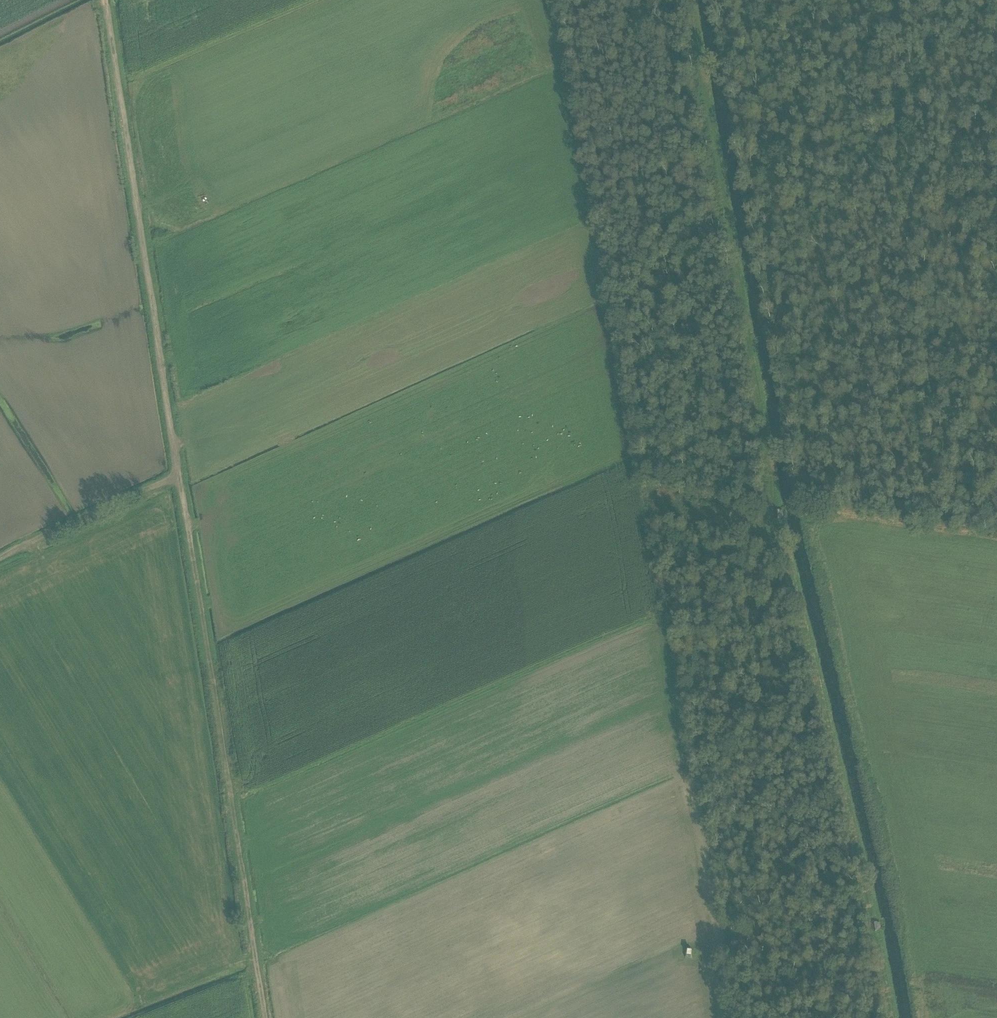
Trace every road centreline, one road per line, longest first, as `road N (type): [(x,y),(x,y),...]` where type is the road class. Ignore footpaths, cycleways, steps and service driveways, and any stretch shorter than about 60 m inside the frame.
road 1 (track): [(894,1017),(831,730),(784,545),(771,523),(772,486),(686,0)]
road 2 (track): [(267,1017),(106,0)]
road 3 (track): [(0,562),(182,479)]

